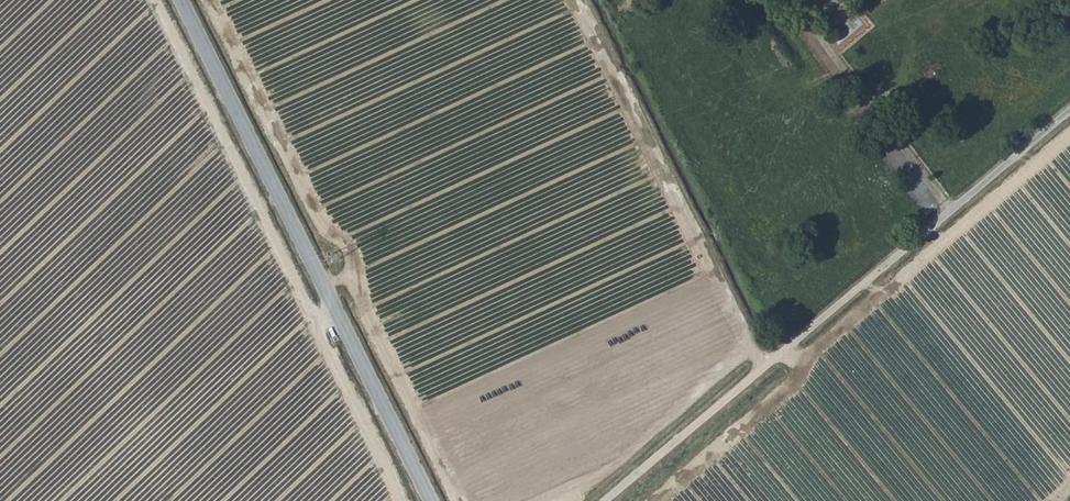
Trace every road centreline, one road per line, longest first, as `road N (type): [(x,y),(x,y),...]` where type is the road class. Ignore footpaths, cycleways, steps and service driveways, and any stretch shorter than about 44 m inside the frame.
road 1 (track): [(604,500),(1069,111)]
road 2 (tertiary): [(432,500),(181,0)]

